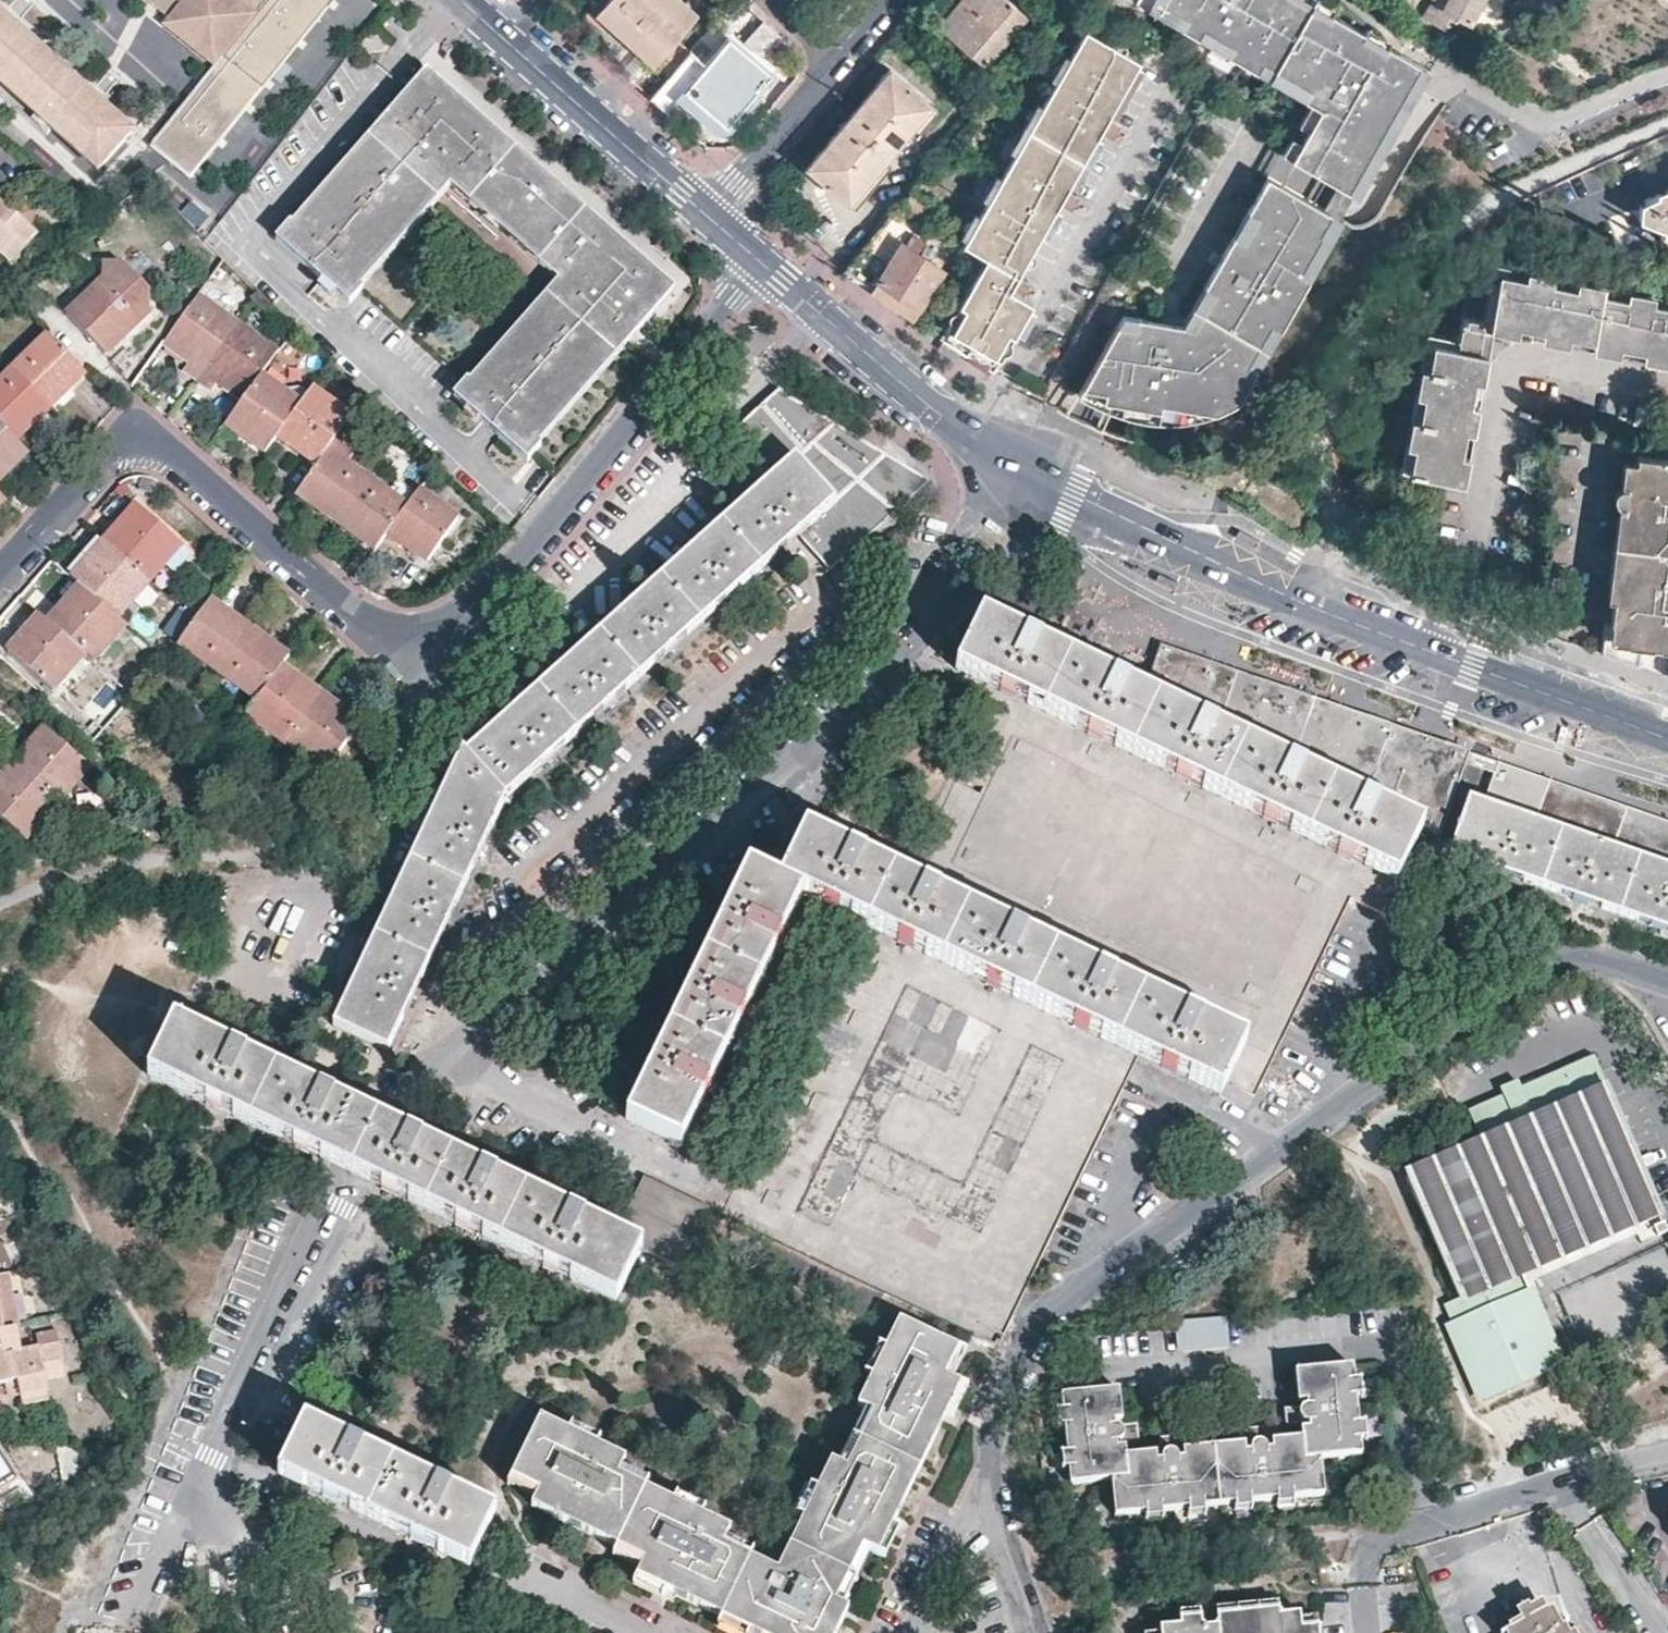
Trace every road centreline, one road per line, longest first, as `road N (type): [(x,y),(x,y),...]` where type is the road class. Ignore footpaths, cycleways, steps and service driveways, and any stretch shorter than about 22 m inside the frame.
road 1 (residential): [(187,1500),(384,1120),(452,1037),(753,771),(972,546),(1023,473)]
road 2 (residential): [(1667,981),(1575,955),(1513,976),(1056,1297),(1007,1367),(981,1510)]
road 3 (tertiary): [(1667,736),(1358,624),(1023,473)]
road 4 (residential): [(0,570),(113,445),(150,437),(438,681)]
road 5 (residential): [(0,899),(99,864),(335,840),(438,681)]
road 6 (residential): [(438,681),(762,267)]
road 7 (tertiary): [(1023,473),(955,430),(762,267)]
road 8 (tertiary): [(709,216),(468,0)]
road 9 (residential): [(1374,1542),(1336,1537),(1103,1573)]
road 10 (residential): [(187,1500),(230,1515),(374,1599),(361,1632)]
road 11 (residential): [(834,58),(709,216)]
road 12 (residential): [(1562,1480),(1374,1542)]
road 13 (residential): [(1661,1632),(1562,1480)]
road 14 (residential): [(981,1510),(948,1545),(900,1632)]
road 15 (residential): [(125,1631),(187,1500)]
road 16 (residential): [(645,1632),(515,1576)]
road 17 (residential): [(981,1510),(1035,1632)]

